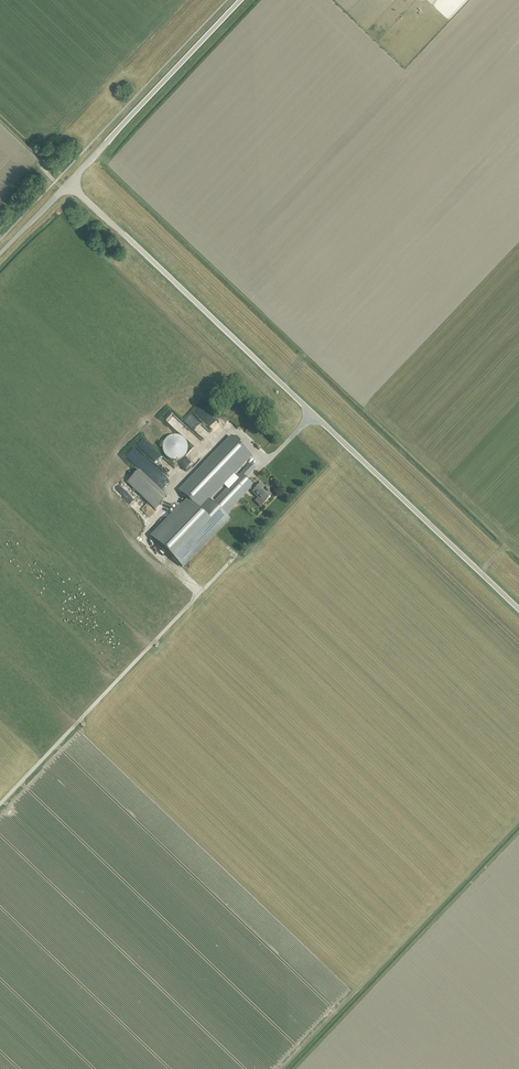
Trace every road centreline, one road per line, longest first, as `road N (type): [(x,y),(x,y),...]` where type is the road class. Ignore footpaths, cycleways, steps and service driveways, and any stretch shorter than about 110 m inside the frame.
road 1 (tertiary): [(518,610),(68,185)]
road 2 (track): [(237,555),(0,805)]
road 3 (tertiary): [(68,185),(244,0)]

